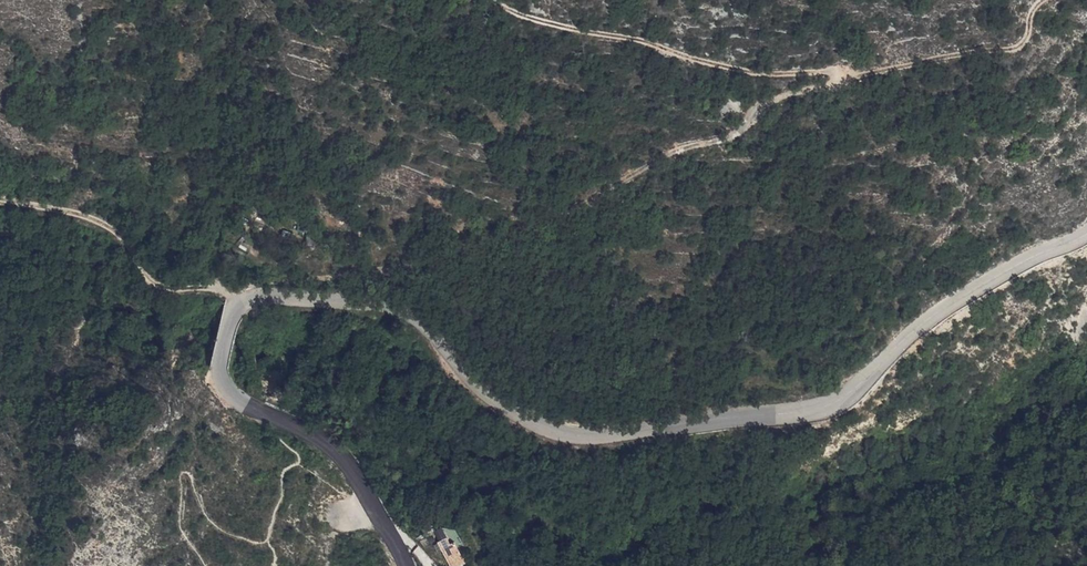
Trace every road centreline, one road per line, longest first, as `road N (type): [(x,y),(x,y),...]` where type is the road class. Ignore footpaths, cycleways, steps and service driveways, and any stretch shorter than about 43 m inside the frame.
road 1 (secondary): [(405,565),(334,449),(230,393),(220,370),(241,299),(384,304),(407,312),(511,416),(570,438),(604,438),(830,405),(945,307),(1086,232)]
road 2 (track): [(241,299),(243,289),(468,249),(568,214),(680,152),(732,139),(770,105),(831,87),(843,74)]
road 3 (track): [(843,74),(728,72),(638,41),(521,18),(490,0)]
road 4 (track): [(238,302),(222,288),(158,287),(115,231),(0,199)]
road 5 (track): [(843,74),(1013,49),(1023,44),(1045,0)]

